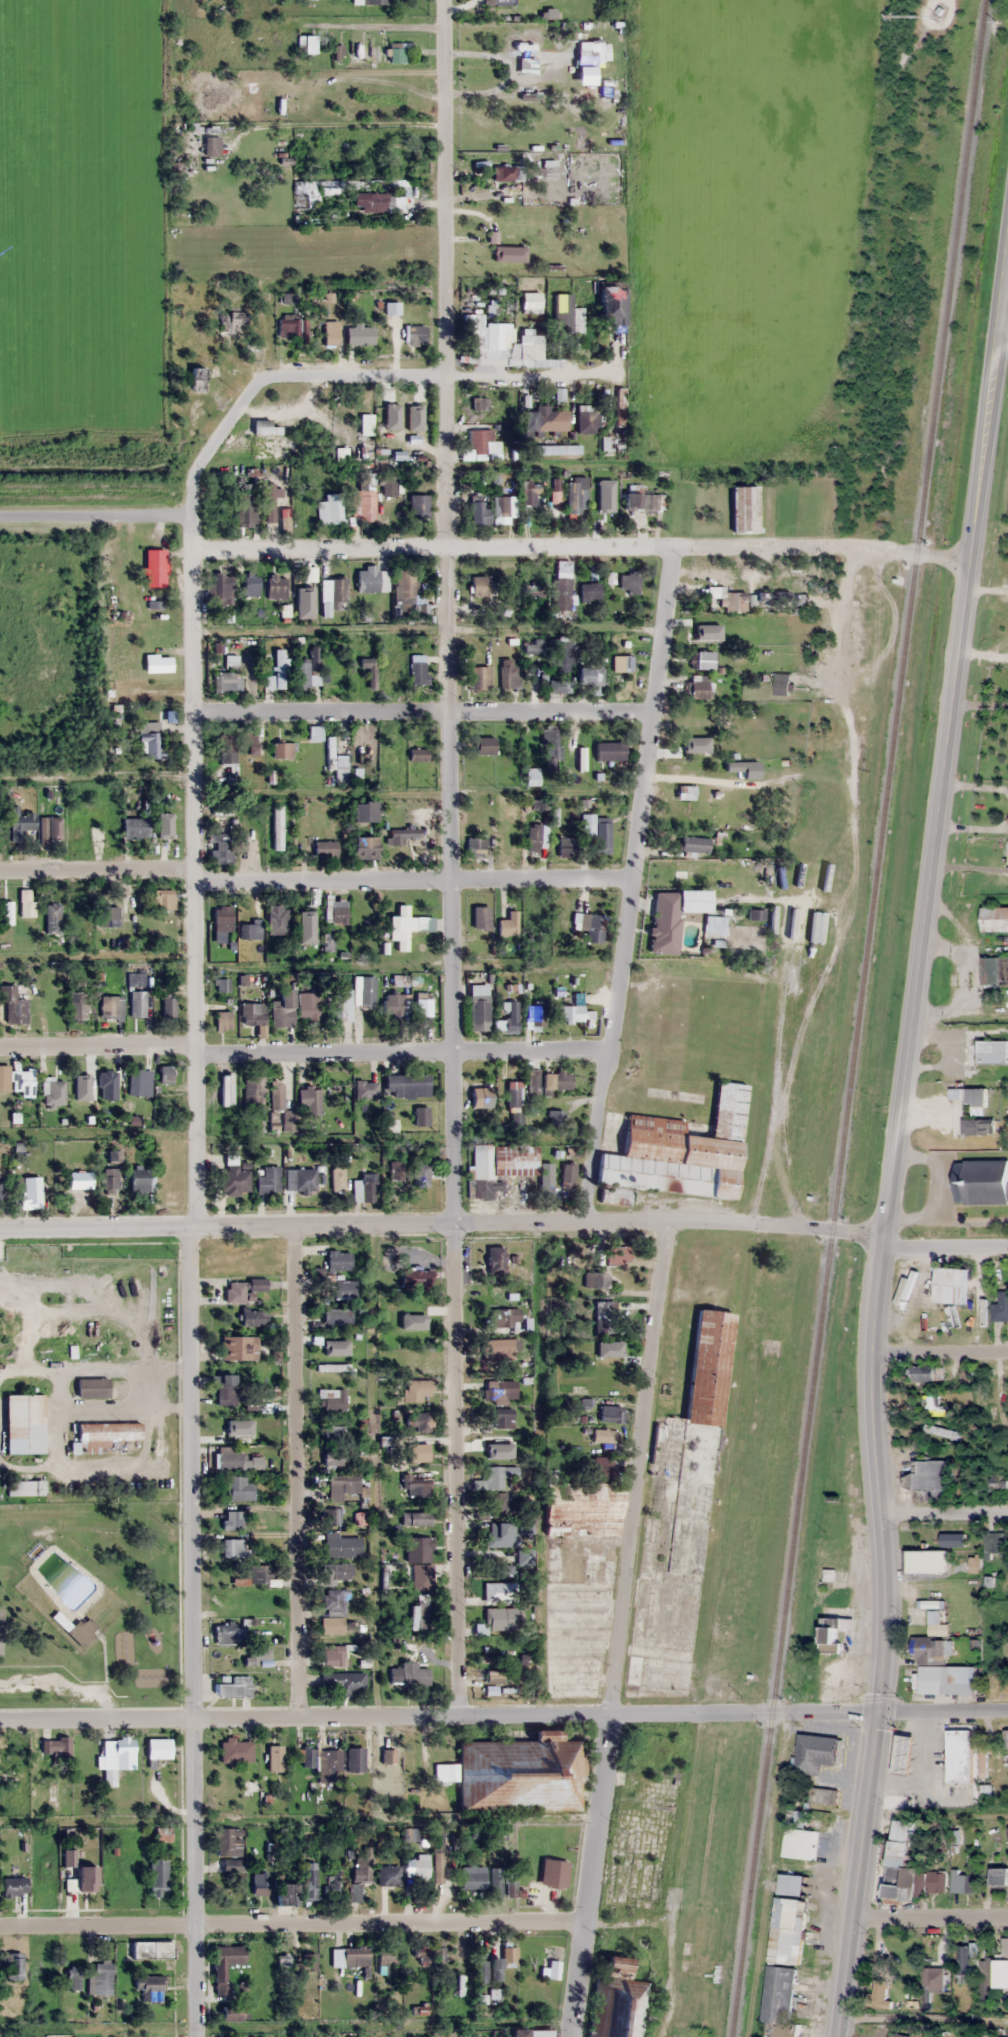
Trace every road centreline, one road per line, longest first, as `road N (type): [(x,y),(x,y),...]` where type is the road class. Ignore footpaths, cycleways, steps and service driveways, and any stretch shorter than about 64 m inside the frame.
road 1 (residential): [(461,1718),(443,0)]
road 2 (secondary): [(836,2036),(881,1711),(881,1516),(865,1351),(985,433)]
road 3 (tertiary): [(881,1239),(730,1219),(0,1227)]
road 4 (residential): [(881,1711),(0,1722)]
road 5 (residential): [(573,2036),(667,1220)]
road 6 (residential): [(195,2036),(189,1225)]
road 7 (residential): [(192,553),(875,546),(970,561)]
road 8 (residential): [(584,1221),(669,548)]
road 9 (residential): [(189,1225),(199,1214),(192,553)]
road 10 (residential): [(609,1055),(0,1050)]
road 11 (residential): [(585,1924),(0,1929)]
road 12 (residential): [(294,1224),(299,1714)]
road 13 (residential): [(651,714),(192,711)]
road 14 (residential): [(632,881),(193,884)]
road 15 (residential): [(192,553),(184,516),(206,442),(265,383),(288,375),(445,374)]
road 16 (residential): [(193,870),(0,871)]
road 17 (residential): [(184,516),(0,517)]
road 18 (secondary): [(985,433),(1007,256)]
road 19 (residential): [(445,374),(614,375)]
road 20 (residential): [(856,1918),(1007,1917)]
road 21 (residential): [(865,1351),(1007,1350)]
road 22 (tertiary): [(881,1239),(1007,1237)]
road 23 (residential): [(1007,1515),(881,1516)]
road 24 (residential): [(1007,1711),(881,1711)]

